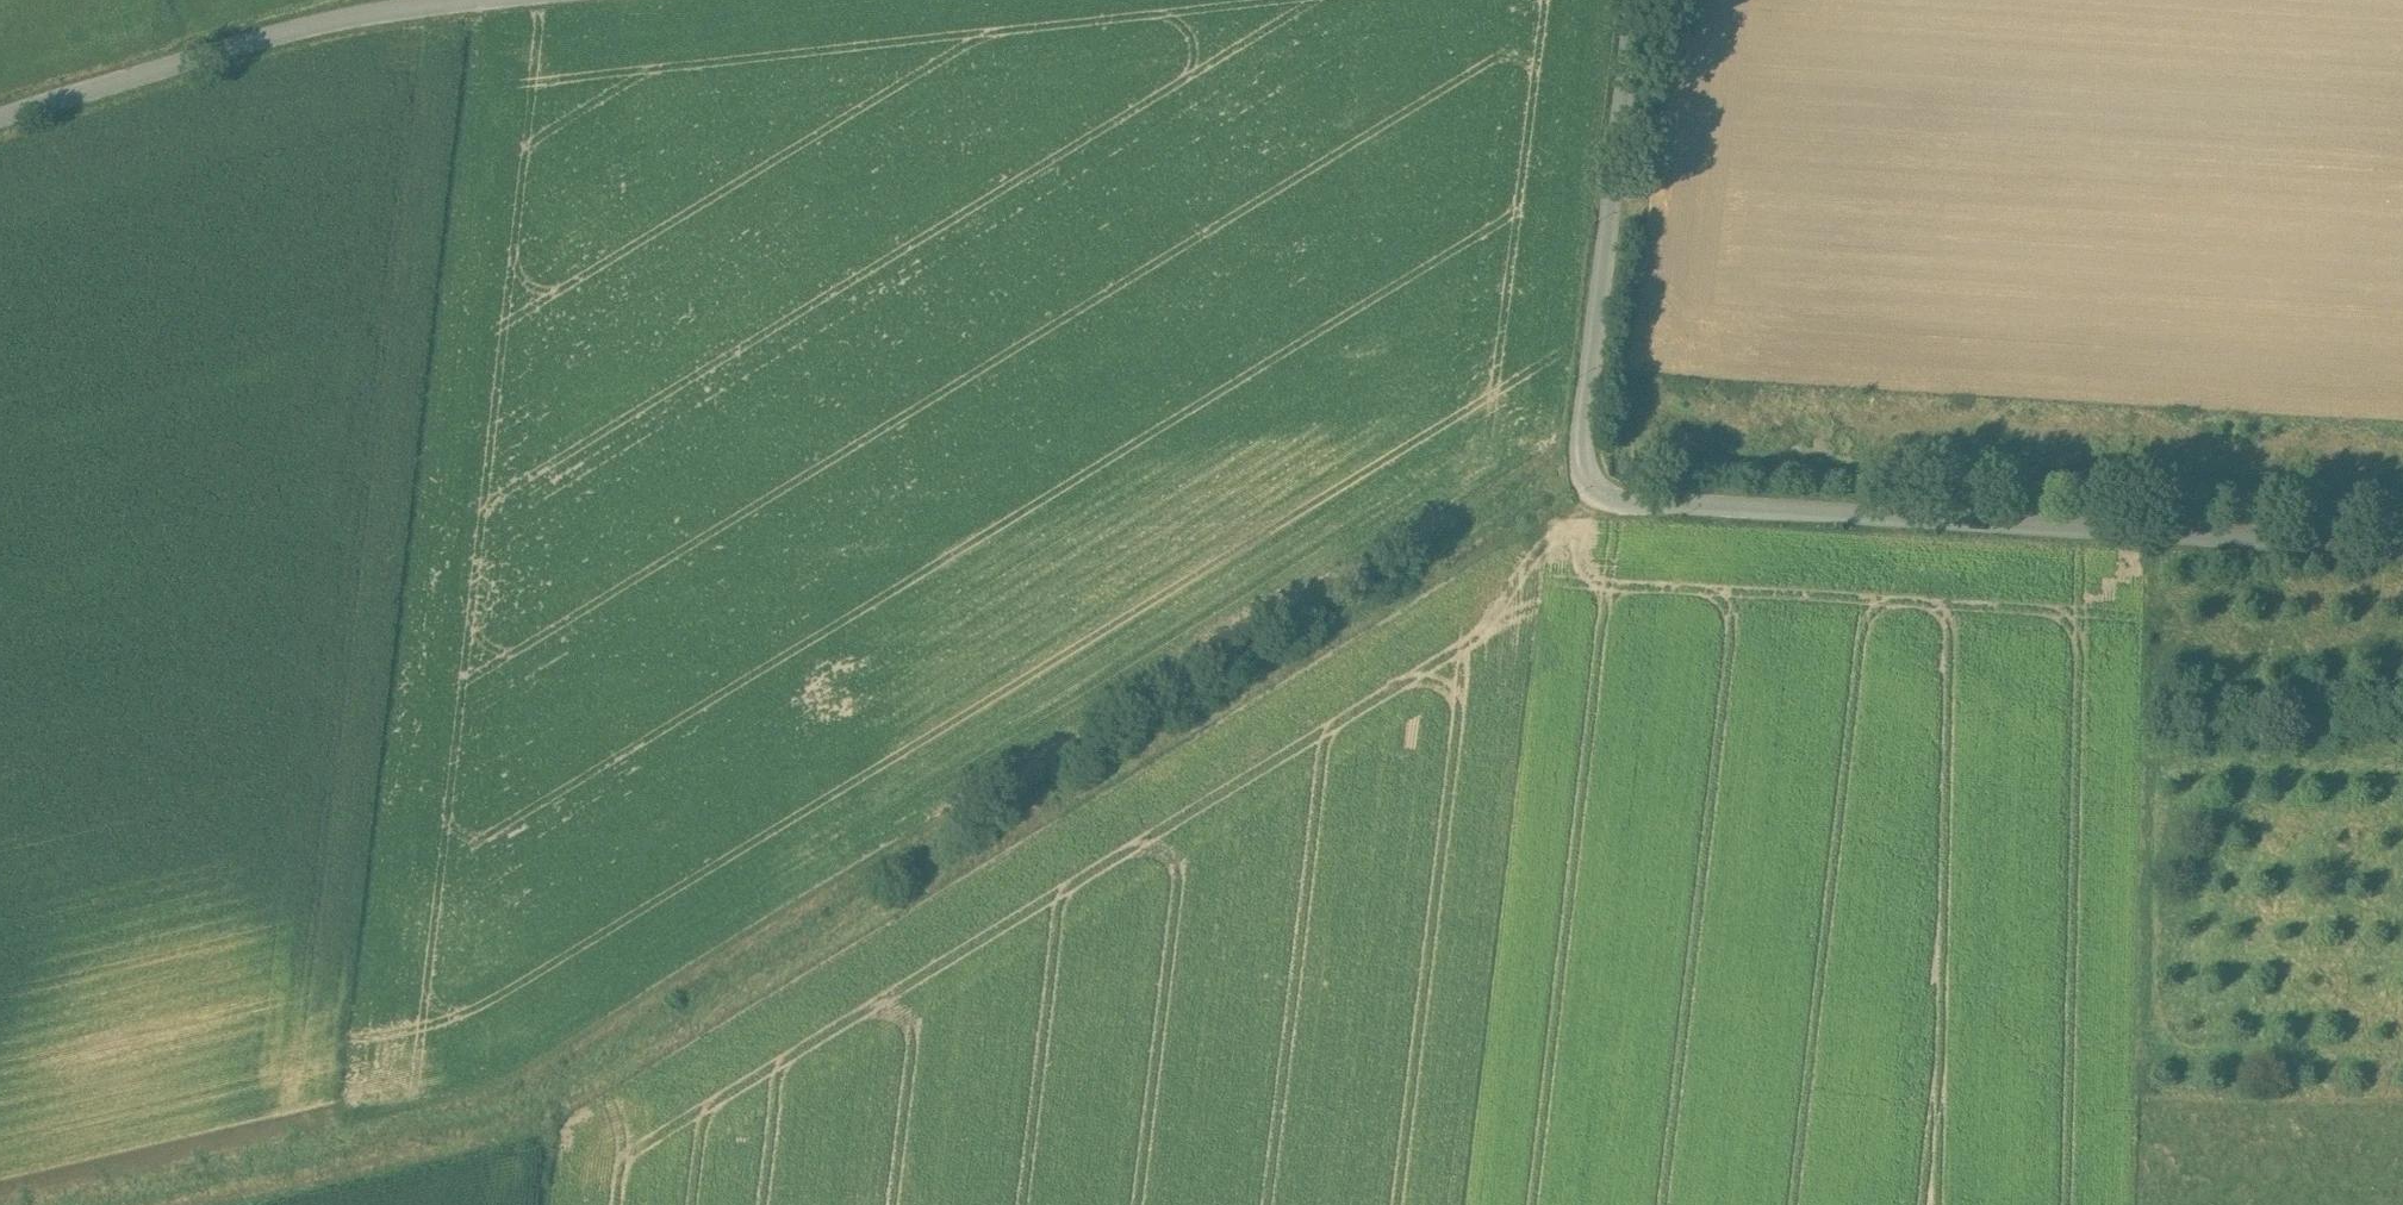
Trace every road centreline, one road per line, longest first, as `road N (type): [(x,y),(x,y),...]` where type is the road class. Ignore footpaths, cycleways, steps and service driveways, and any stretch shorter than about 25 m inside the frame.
road 1 (residential): [(2402,546),(1632,504),(1595,491),(1582,454),(1633,0)]
road 2 (residential): [(477,0),(374,11),(0,116)]

